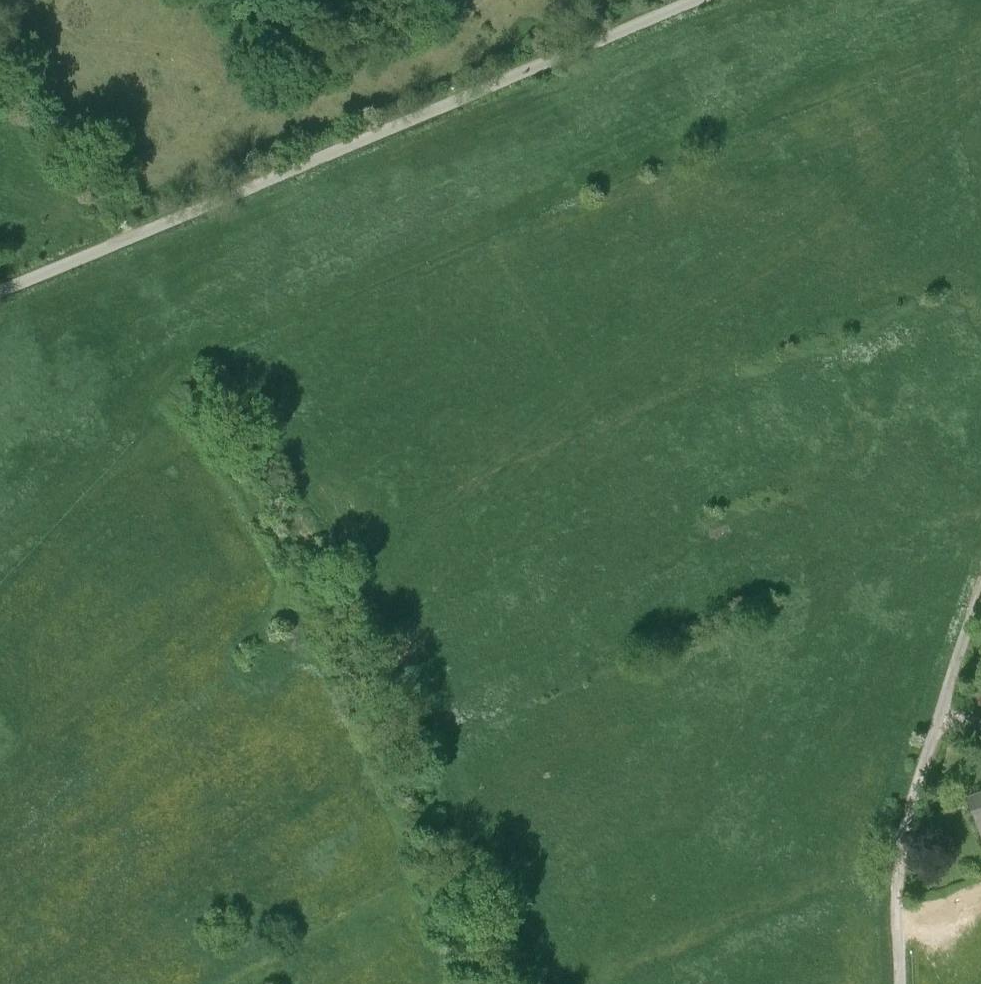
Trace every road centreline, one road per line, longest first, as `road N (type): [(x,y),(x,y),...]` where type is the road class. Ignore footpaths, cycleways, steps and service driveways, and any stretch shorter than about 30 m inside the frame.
road 1 (unclassified): [(683,0),(0,286)]
road 2 (unclassified): [(899,983),(903,869),(950,667),(980,576)]

